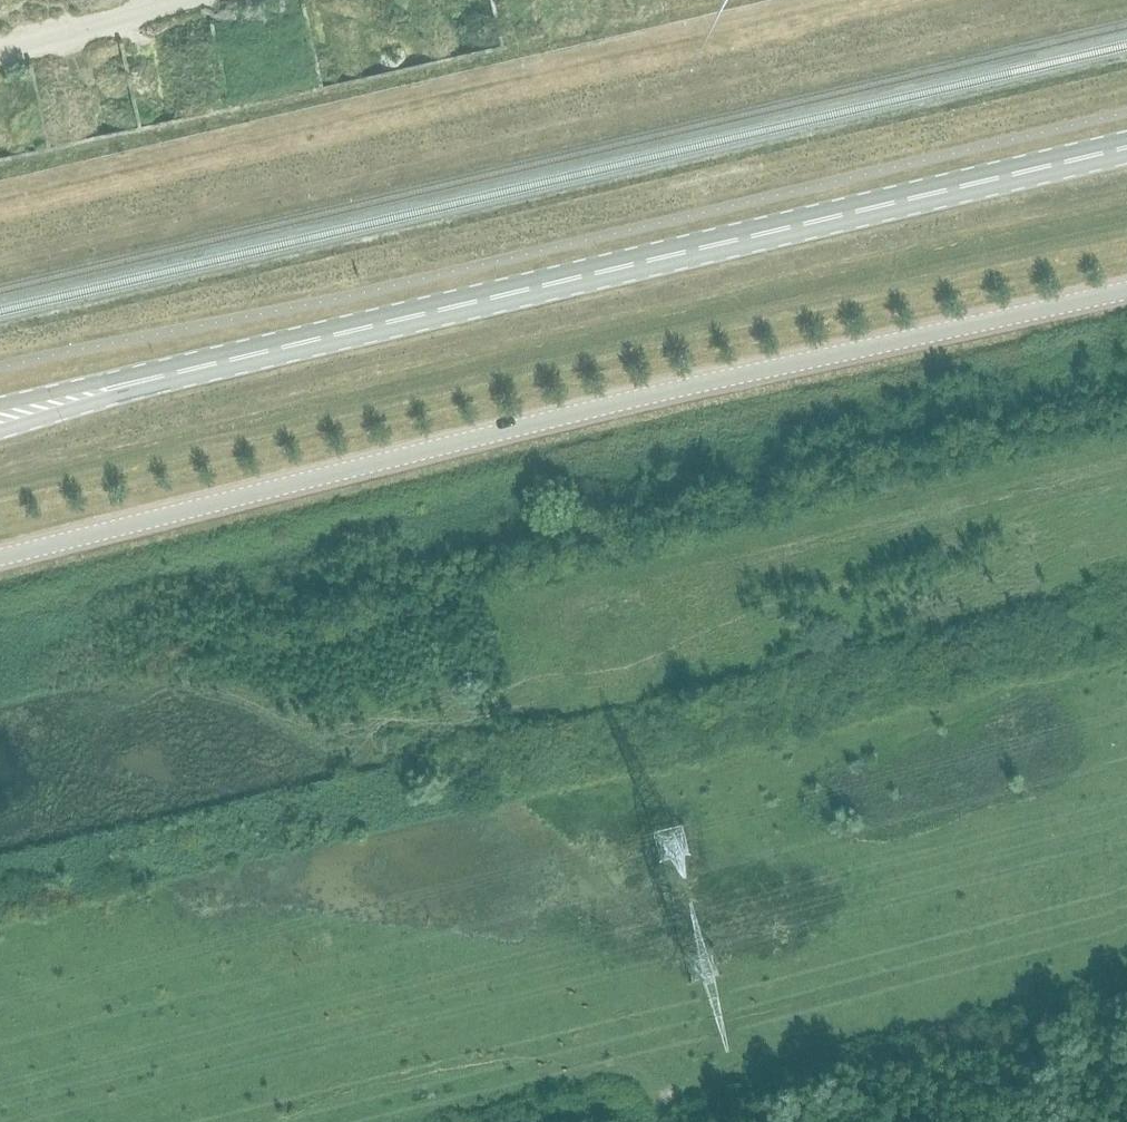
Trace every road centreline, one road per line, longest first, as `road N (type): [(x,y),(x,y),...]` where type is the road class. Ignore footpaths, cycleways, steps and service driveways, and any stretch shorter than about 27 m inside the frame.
road 1 (tertiary): [(0,561),(1126,293)]
road 2 (tertiary): [(0,411),(1126,146)]
road 3 (track): [(644,1121),(635,1102),(544,1063),(494,1070),(321,1121)]

